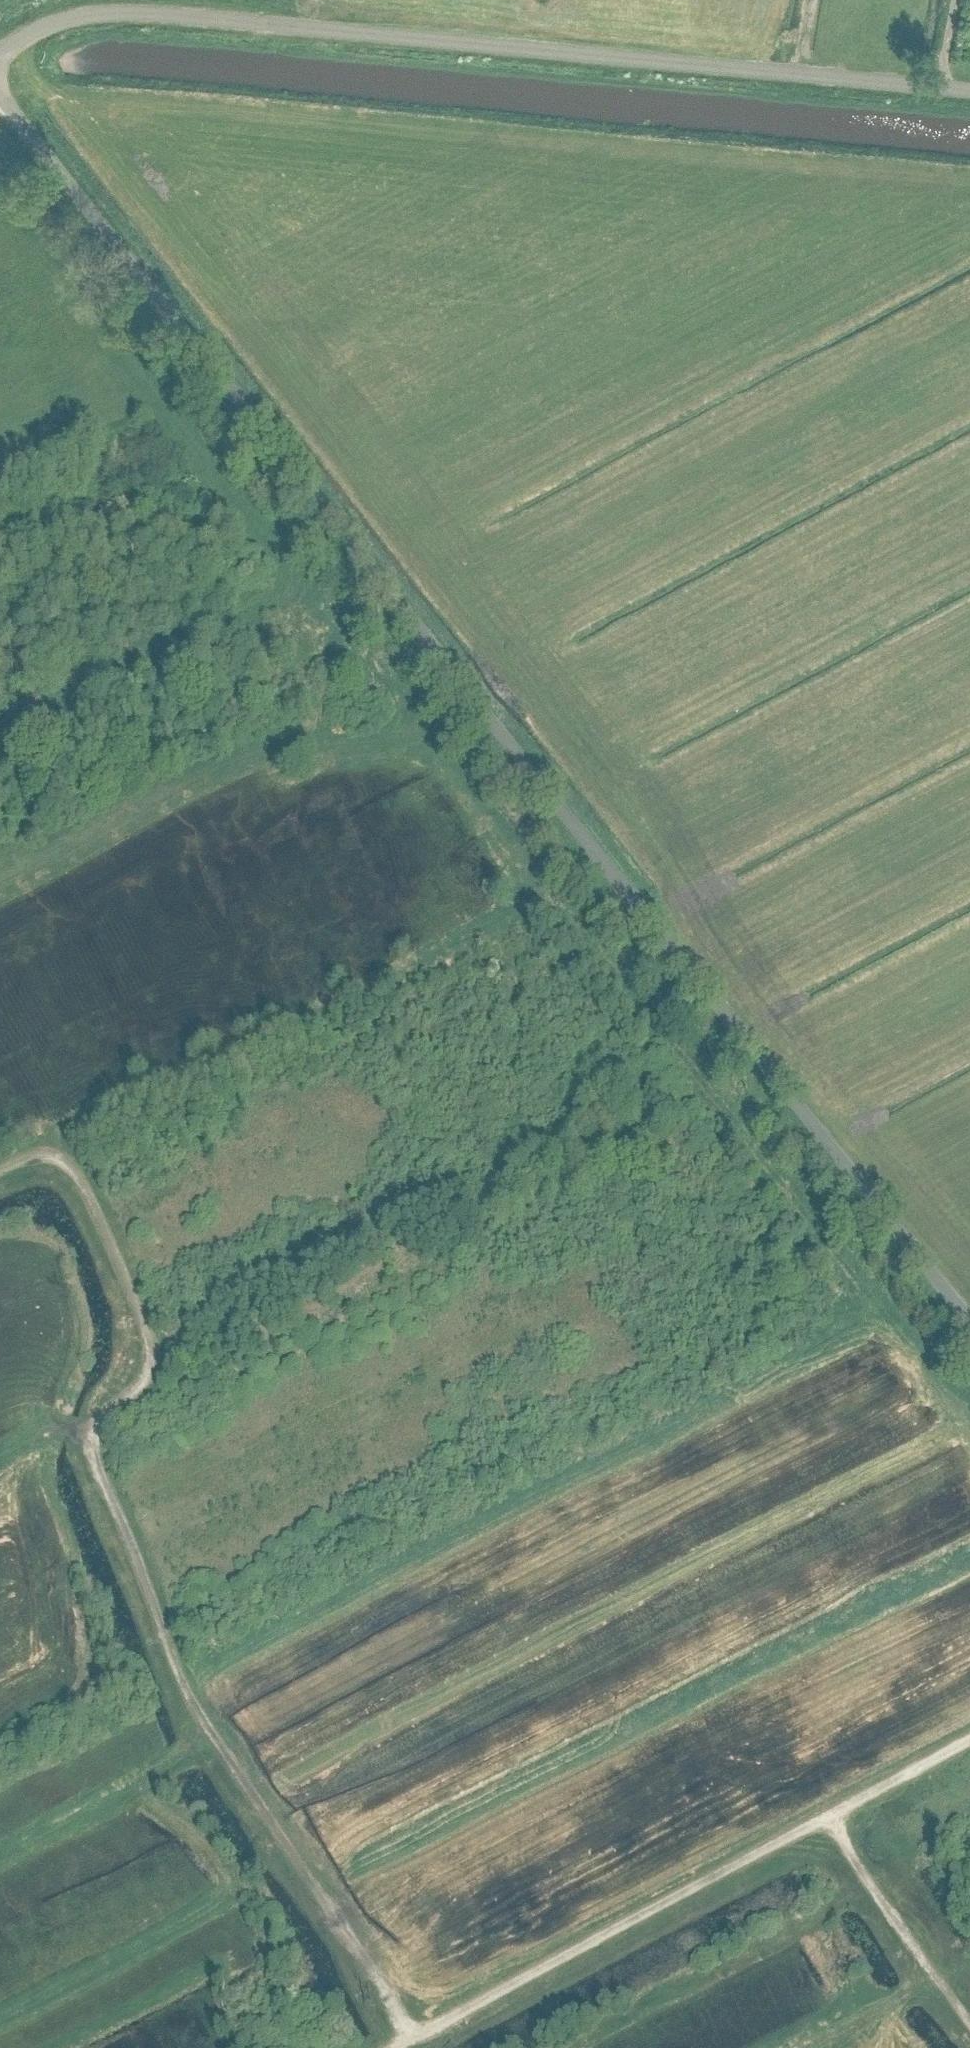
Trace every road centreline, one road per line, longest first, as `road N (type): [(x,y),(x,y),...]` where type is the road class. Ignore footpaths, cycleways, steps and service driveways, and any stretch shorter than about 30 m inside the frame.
road 1 (unclassified): [(969,1322),(0,95)]
road 2 (track): [(418,2035),(208,1734),(169,1653),(91,1449),(94,1430),(149,1375),(152,1357),(89,1199),(72,1170),(51,1158),(0,1173)]
road 3 (unclassified): [(969,88),(137,10),(66,19),(0,50)]
road 4 (track): [(824,1822),(418,2035)]
road 5 (track): [(969,2027),(824,1822)]
road 6 (track): [(824,1822),(969,1743)]

